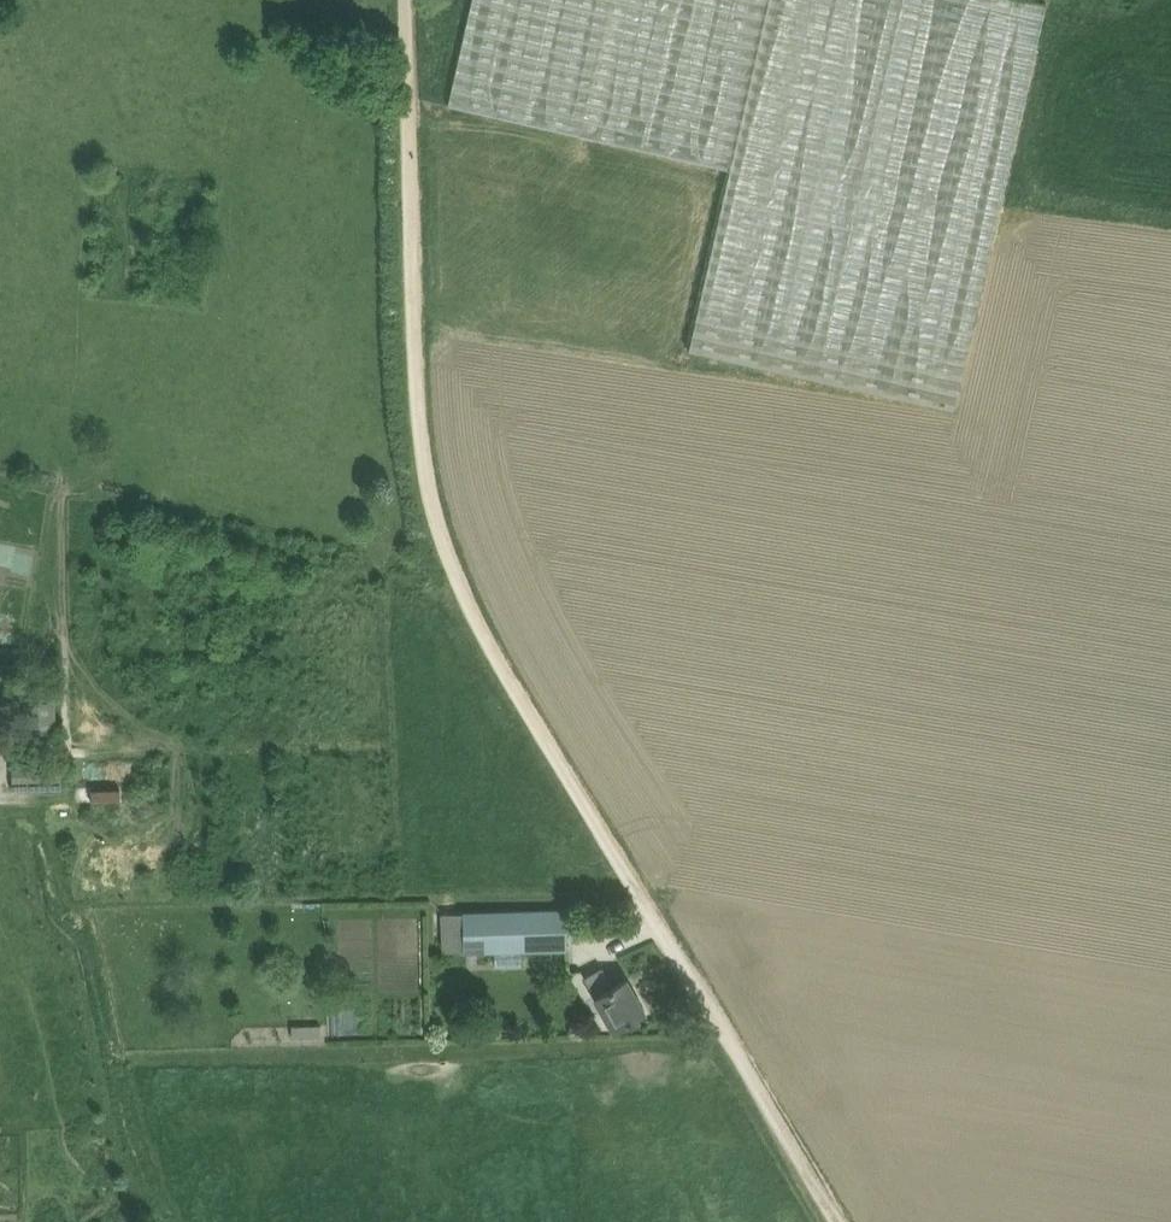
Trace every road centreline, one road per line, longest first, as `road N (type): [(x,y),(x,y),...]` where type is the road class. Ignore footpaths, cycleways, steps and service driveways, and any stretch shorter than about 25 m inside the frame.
road 1 (track): [(840,1221),(449,562),(425,488),(414,413),(407,99)]

